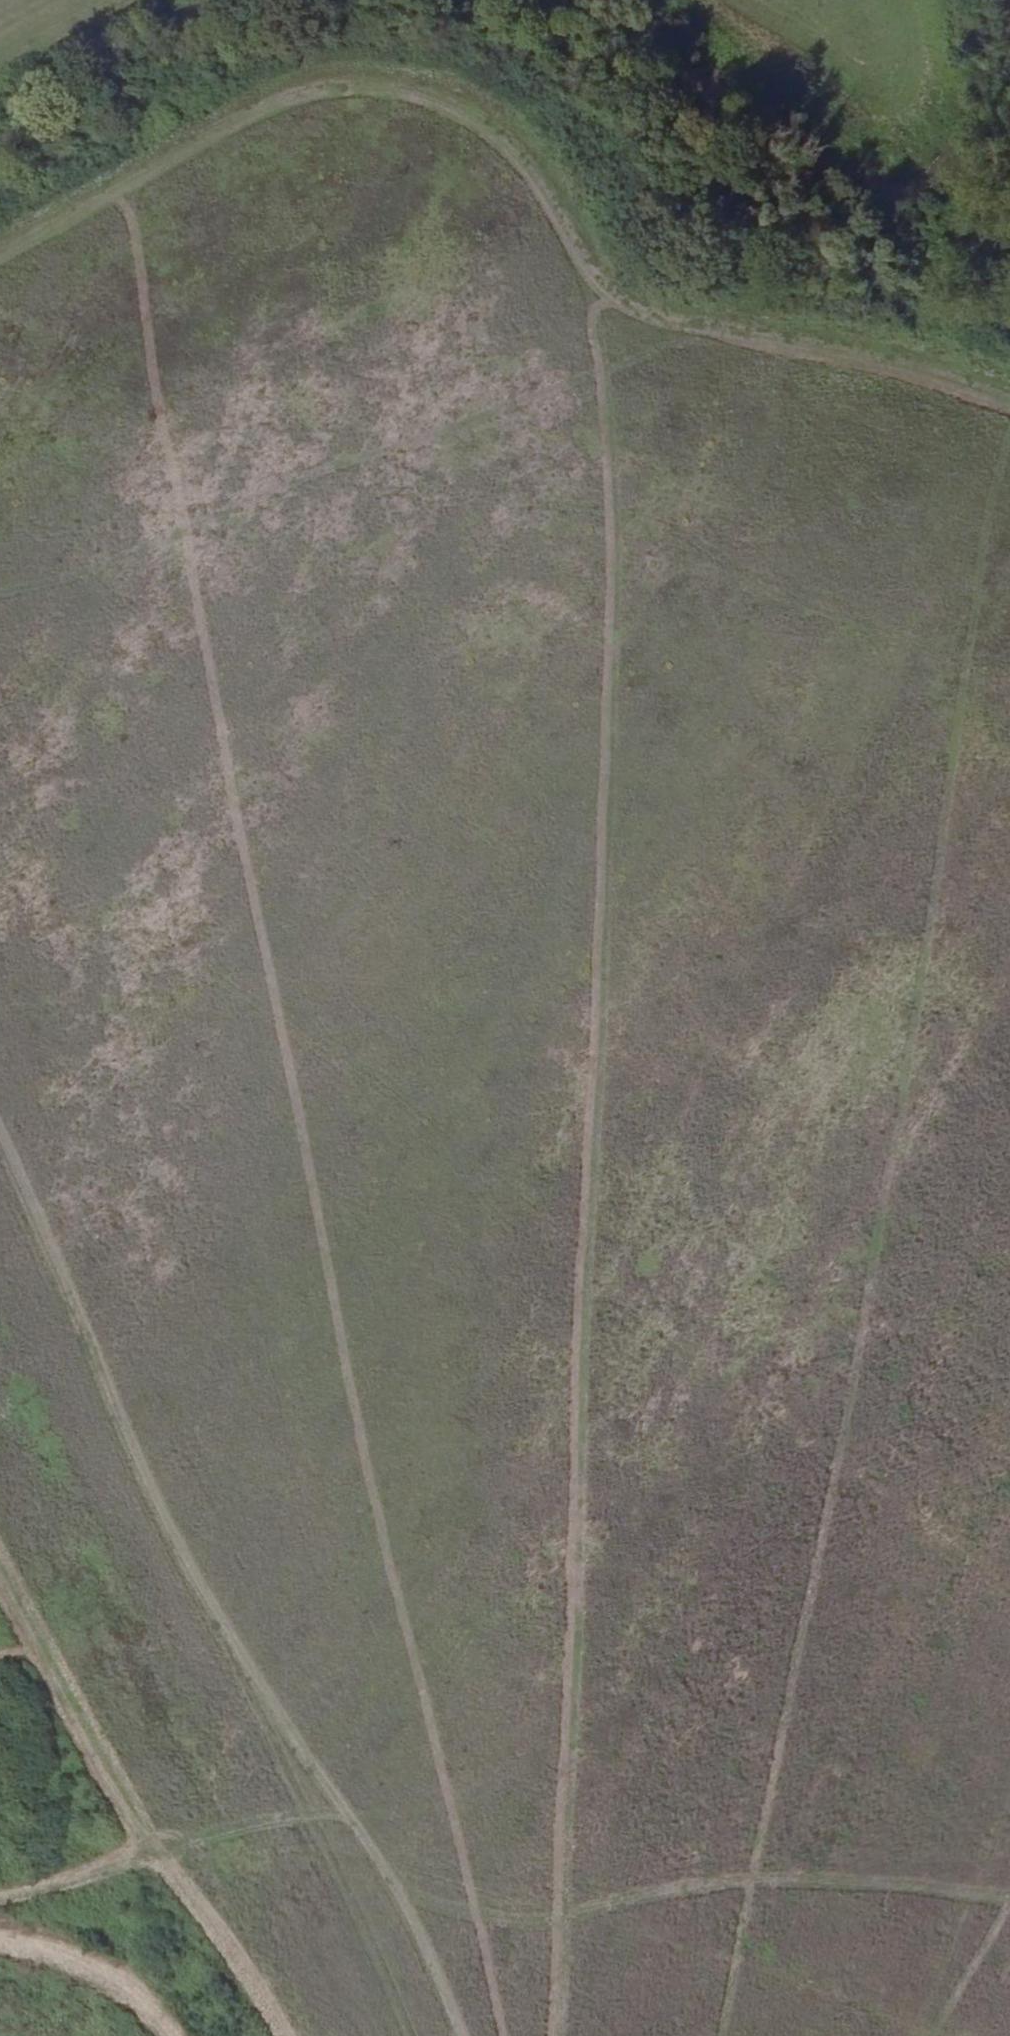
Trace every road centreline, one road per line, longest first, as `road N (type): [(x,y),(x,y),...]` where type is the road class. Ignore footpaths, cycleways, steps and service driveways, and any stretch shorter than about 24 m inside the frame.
road 1 (track): [(0,229),(214,108),(289,79),(415,72),(493,91),(546,154),(588,235),(634,280),(715,310),(1009,377)]
road 2 (track): [(266,2035),(253,2006),(153,1889),(0,1579)]
road 3 (track): [(153,1889),(45,1883),(0,1900)]

